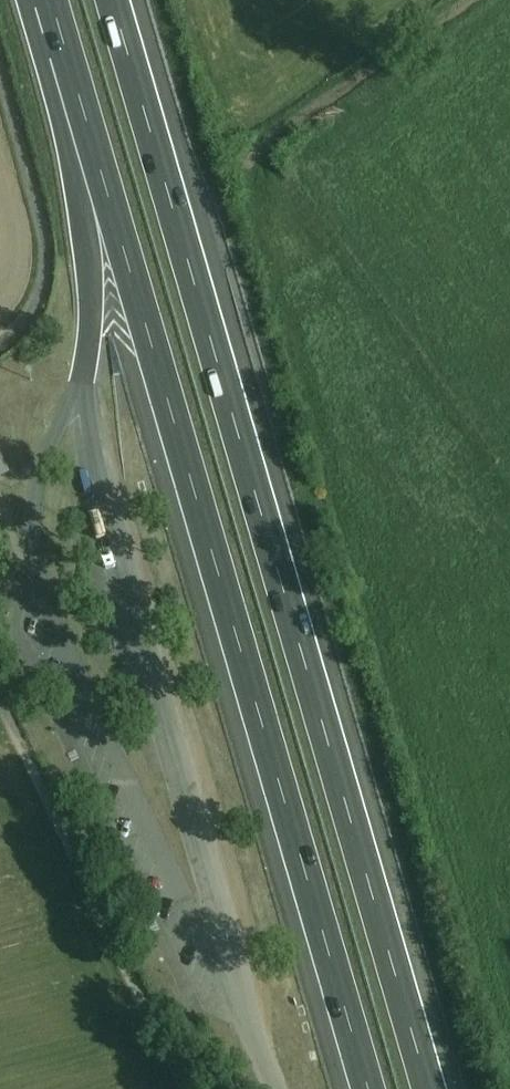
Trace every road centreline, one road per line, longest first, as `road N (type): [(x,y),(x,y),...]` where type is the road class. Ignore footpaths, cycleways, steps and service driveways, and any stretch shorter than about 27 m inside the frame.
road 1 (motorway): [(425,1088),(110,0)]
road 2 (motorway): [(88,152),(365,1088)]
road 3 (track): [(188,1088),(0,700)]
road 4 (track): [(0,335),(34,312),(48,272),(48,221),(0,52)]
road 5 (track): [(477,0),(239,169)]
road 6 (motorway): [(88,152),(81,384)]
road 7 (motorway): [(44,0),(88,152)]

